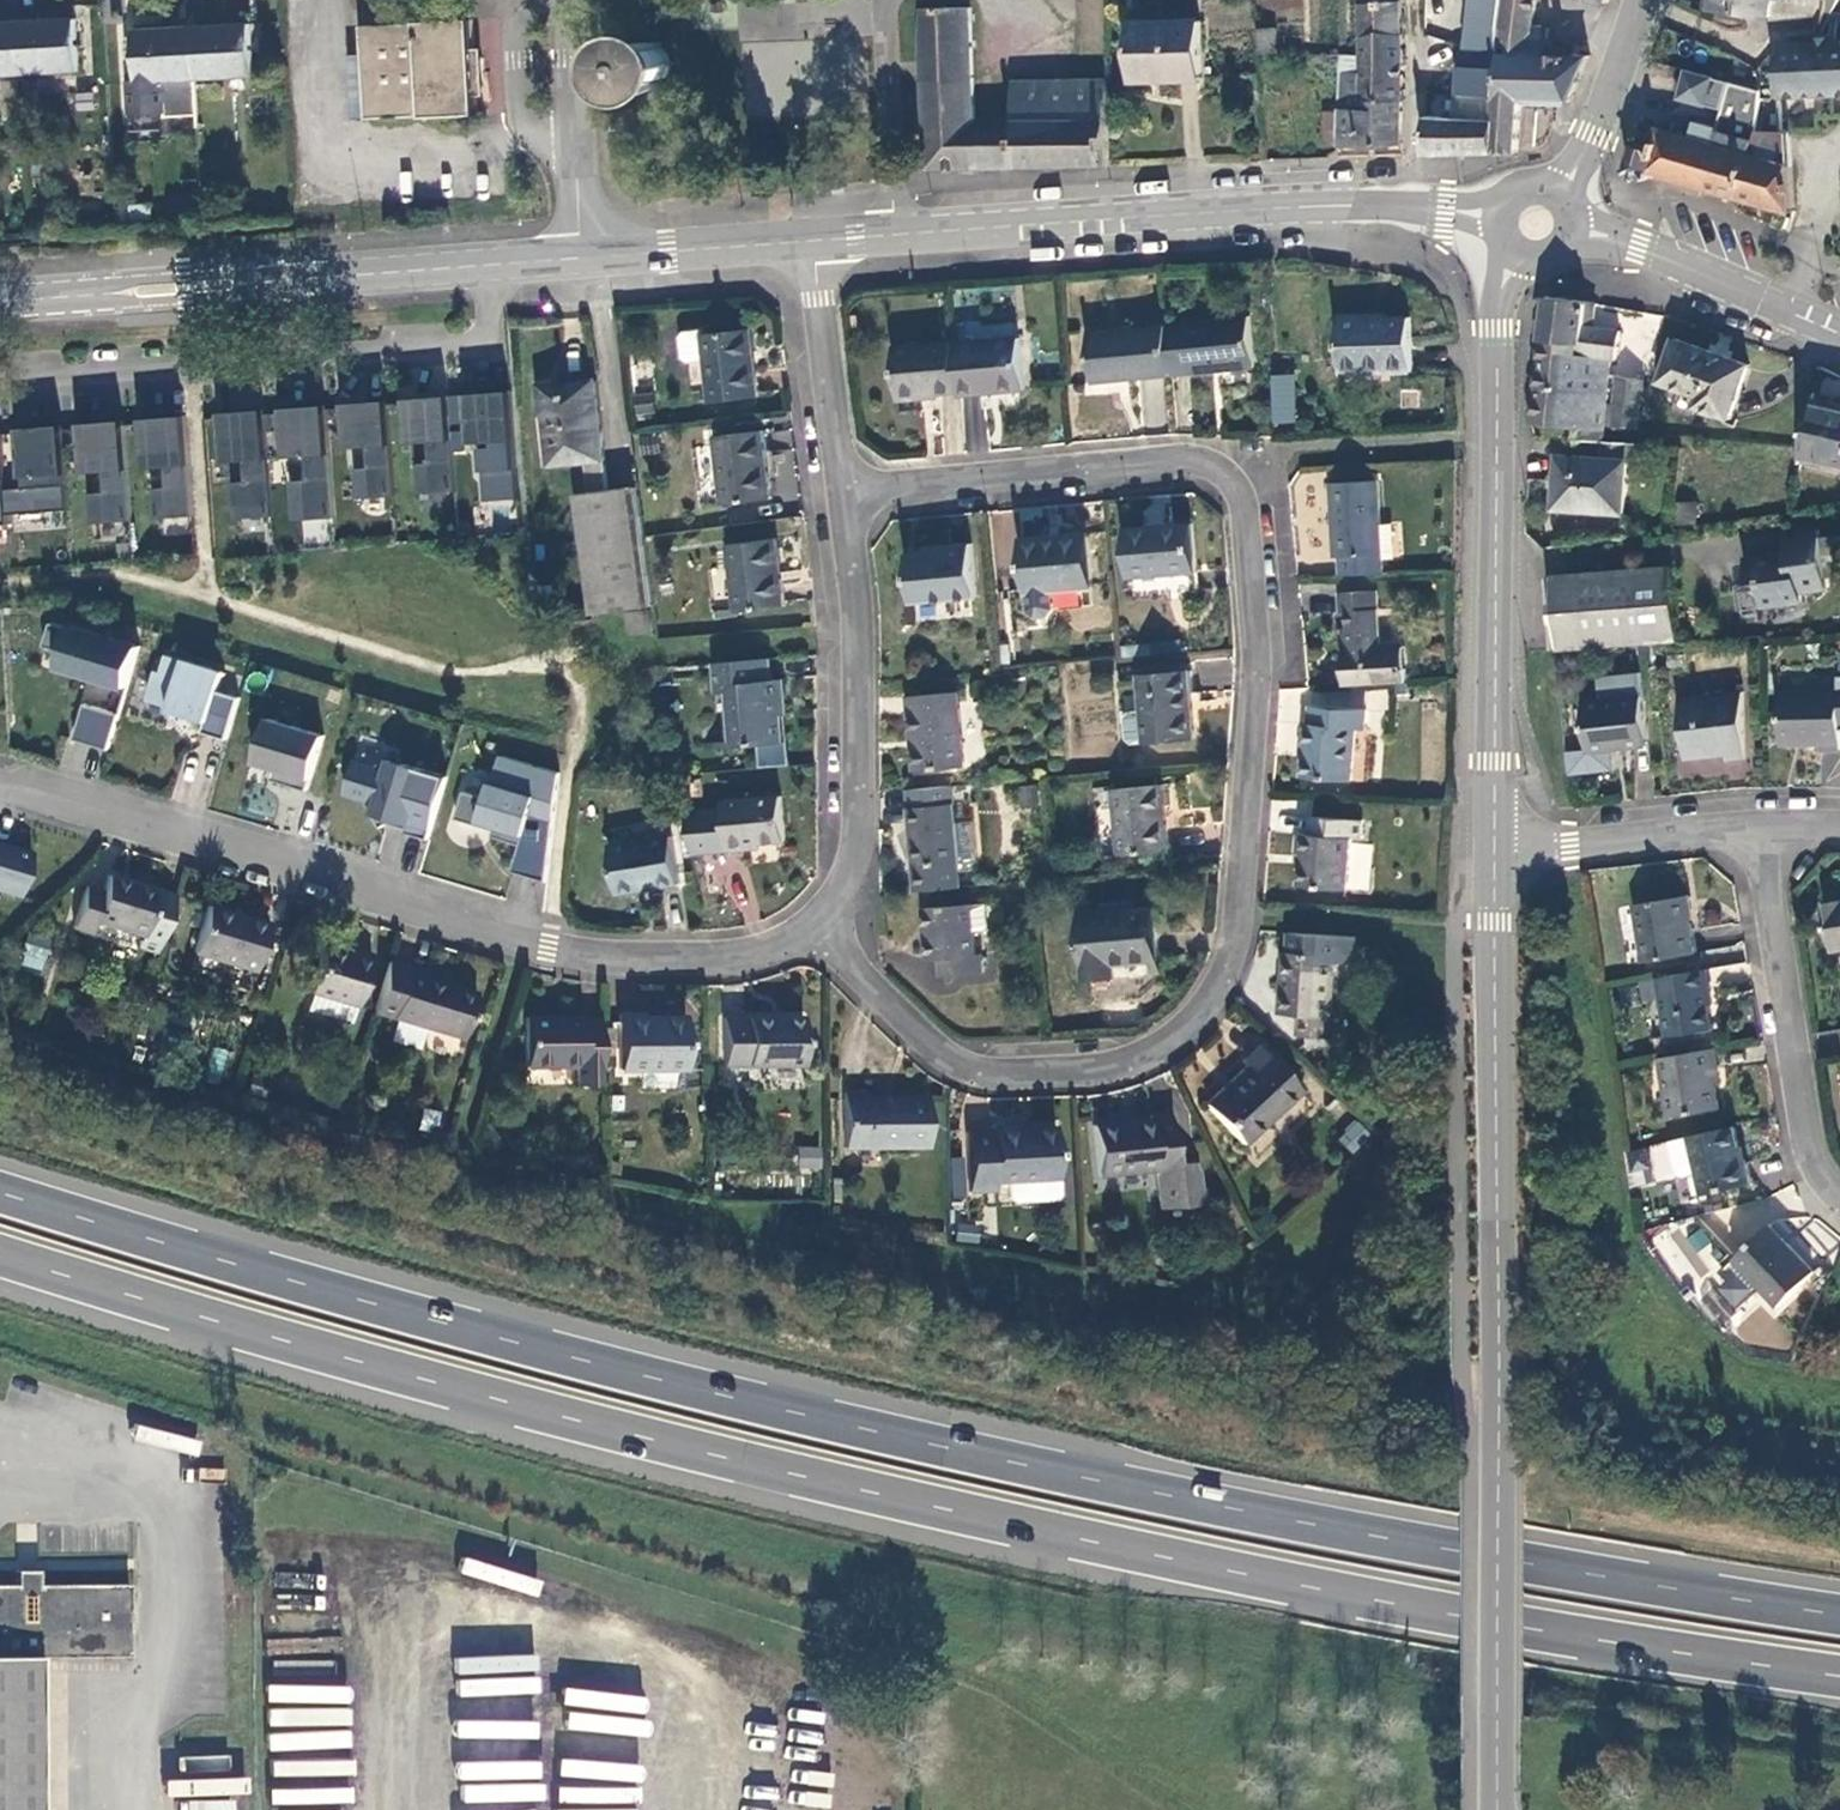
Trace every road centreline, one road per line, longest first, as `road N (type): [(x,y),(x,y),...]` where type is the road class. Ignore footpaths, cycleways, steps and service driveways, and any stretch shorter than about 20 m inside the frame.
road 1 (trunk): [(0,1255),(240,1328),(818,1482),(1456,1617),(1839,1677)]
road 2 (trunk): [(1839,1616),(1458,1555),(834,1424),(259,1274),(0,1194)]
road 3 (residential): [(816,922),(938,1051),(1002,1073),(1089,1070),(1161,1050),(1205,1013),(1226,976),(1243,915),(1256,633),(1244,496),(1229,475),(1183,458),(841,494)]
road 4 (secondary): [(1491,1809),(1495,853)]
road 5 (residential): [(0,792),(126,816),(519,941),(604,958),(737,957),(767,950),(816,922)]
road 6 (secondary): [(1533,224),(1404,206),(812,239)]
road 7 (secondary): [(1495,853),(1500,311),(1508,271),(1533,224)]
road 8 (residential): [(488,266),(488,332),(463,345),(0,377)]
road 9 (secondary): [(488,266),(0,302)]
road 10 (residential): [(816,922),(843,885),(859,817),(841,494)]
road 11 (residential): [(1839,1203),(1807,1155),(1758,826)]
road 12 (secondary): [(1839,333),(1610,239),(1533,224)]
road 13 (residential): [(1495,853),(1758,826)]
road 14 (residential): [(581,259),(569,0)]
road 15 (residential): [(841,494),(812,239)]
road 16 (tertiary): [(1643,0),(1594,135),(1533,224)]
road 17 (secondary): [(812,239),(581,259)]

